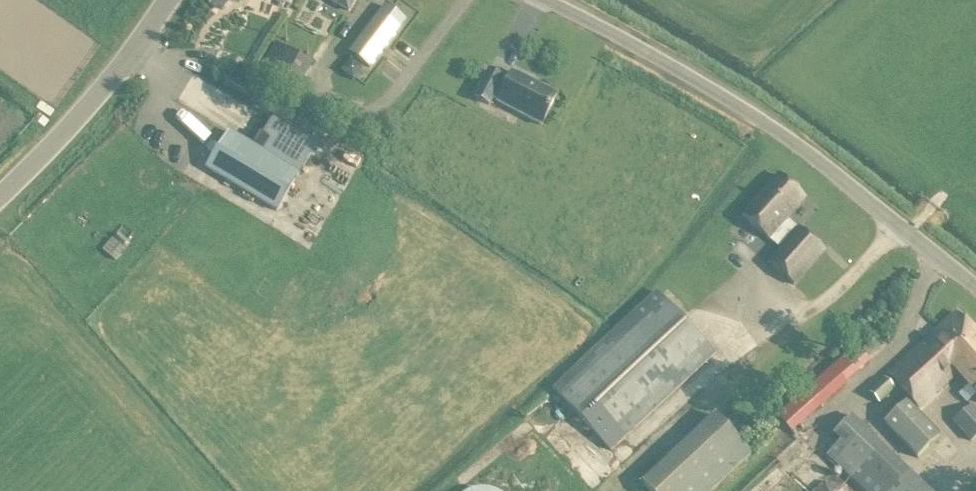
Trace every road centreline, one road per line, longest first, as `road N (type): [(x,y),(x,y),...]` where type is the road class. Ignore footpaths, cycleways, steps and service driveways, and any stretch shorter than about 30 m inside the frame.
road 1 (tertiary): [(975,285),(824,161),(554,0)]
road 2 (tertiary): [(0,195),(93,99),(168,0)]

